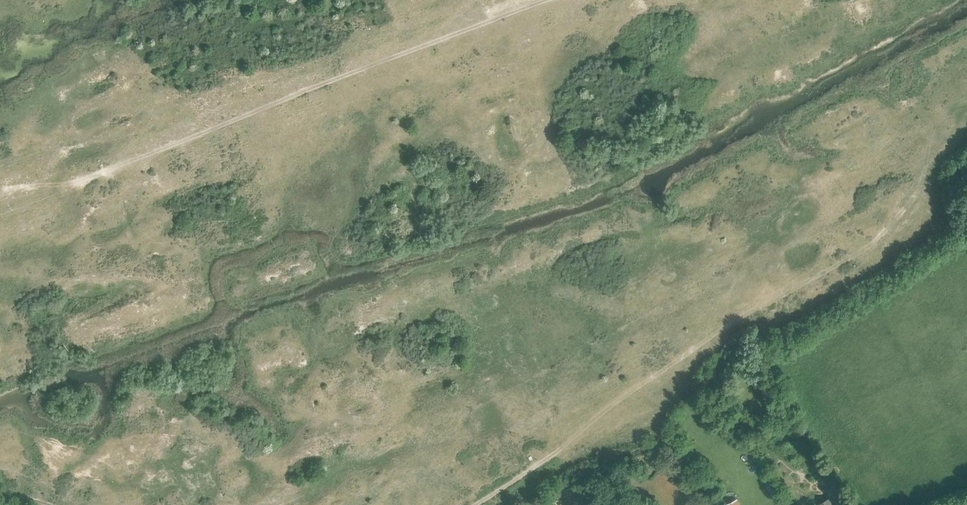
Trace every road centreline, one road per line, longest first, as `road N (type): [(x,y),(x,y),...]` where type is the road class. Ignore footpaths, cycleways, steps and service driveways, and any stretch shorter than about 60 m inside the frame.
road 1 (track): [(0,195),(81,180),(171,150),(547,0)]
road 2 (track): [(966,98),(950,103),(934,122),(916,194),(878,237),(739,316),(540,464)]

